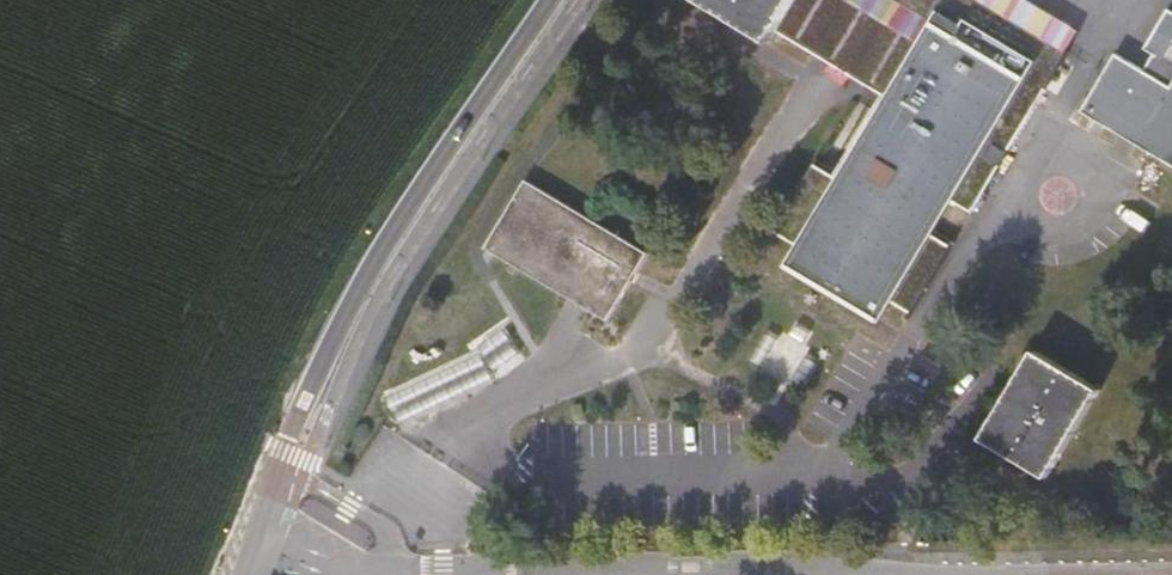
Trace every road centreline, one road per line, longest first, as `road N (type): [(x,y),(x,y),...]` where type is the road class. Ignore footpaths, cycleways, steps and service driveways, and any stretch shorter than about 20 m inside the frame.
road 1 (unclassified): [(548,0),(360,279),(282,478)]
road 2 (unclassified): [(754,574),(371,572)]
road 3 (unclassified): [(371,572),(383,530),(282,478)]

